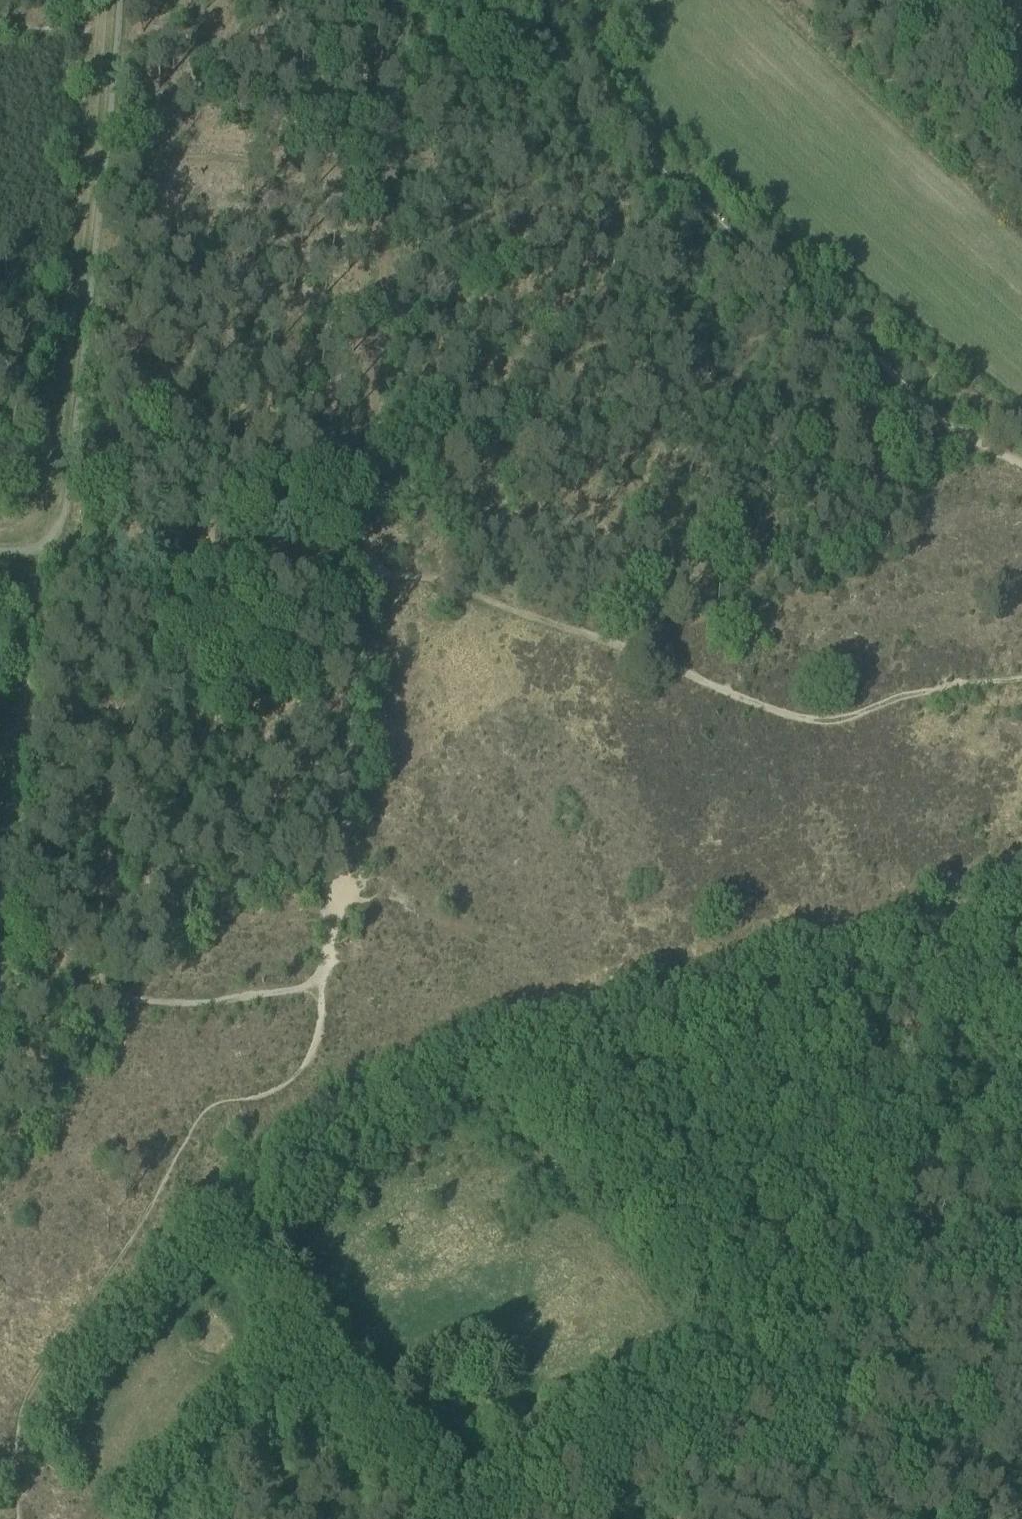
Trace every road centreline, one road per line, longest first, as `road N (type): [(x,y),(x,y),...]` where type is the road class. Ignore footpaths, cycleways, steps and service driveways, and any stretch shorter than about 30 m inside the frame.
road 1 (track): [(398,0),(399,123),(335,915),(321,978),(200,1002),(0,995)]
road 2 (track): [(1021,676),(913,693),(829,720),(801,718),(418,576),(49,550)]
road 3 (track): [(501,0),(599,87),(671,178),(731,233),(921,400),(1021,463)]
road 4 (track): [(0,967),(49,550)]
road 5 (track): [(1021,98),(983,74),(930,0)]

